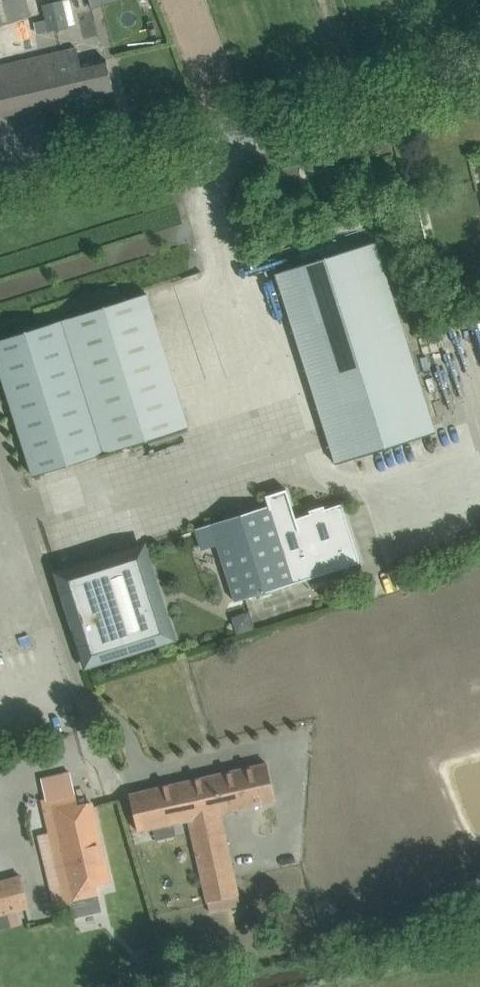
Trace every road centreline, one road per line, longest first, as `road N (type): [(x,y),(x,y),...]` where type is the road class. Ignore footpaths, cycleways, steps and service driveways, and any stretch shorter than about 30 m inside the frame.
road 1 (unclassified): [(0,187),(479,73)]

